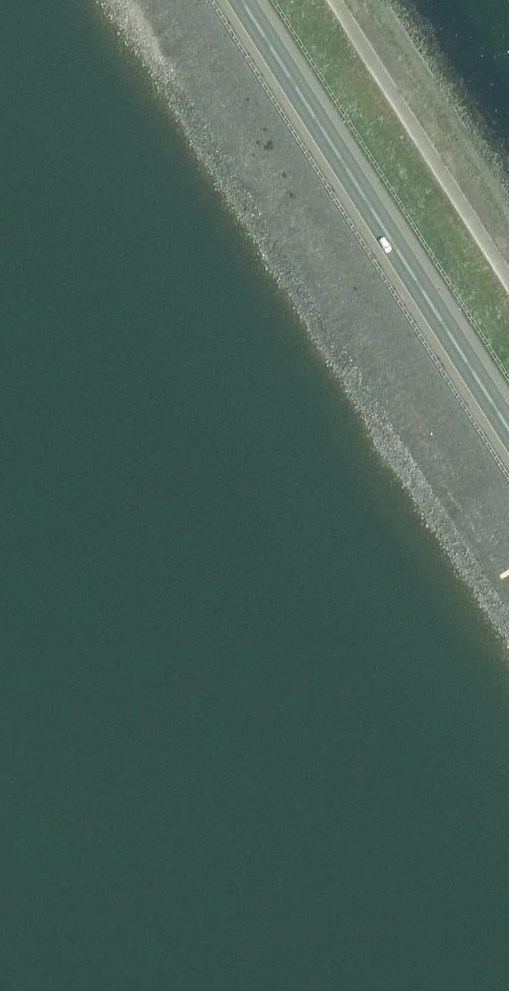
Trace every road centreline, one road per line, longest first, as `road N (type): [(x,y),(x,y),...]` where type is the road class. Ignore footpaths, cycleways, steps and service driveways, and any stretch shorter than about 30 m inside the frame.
road 1 (trunk): [(508,432),(240,0)]

